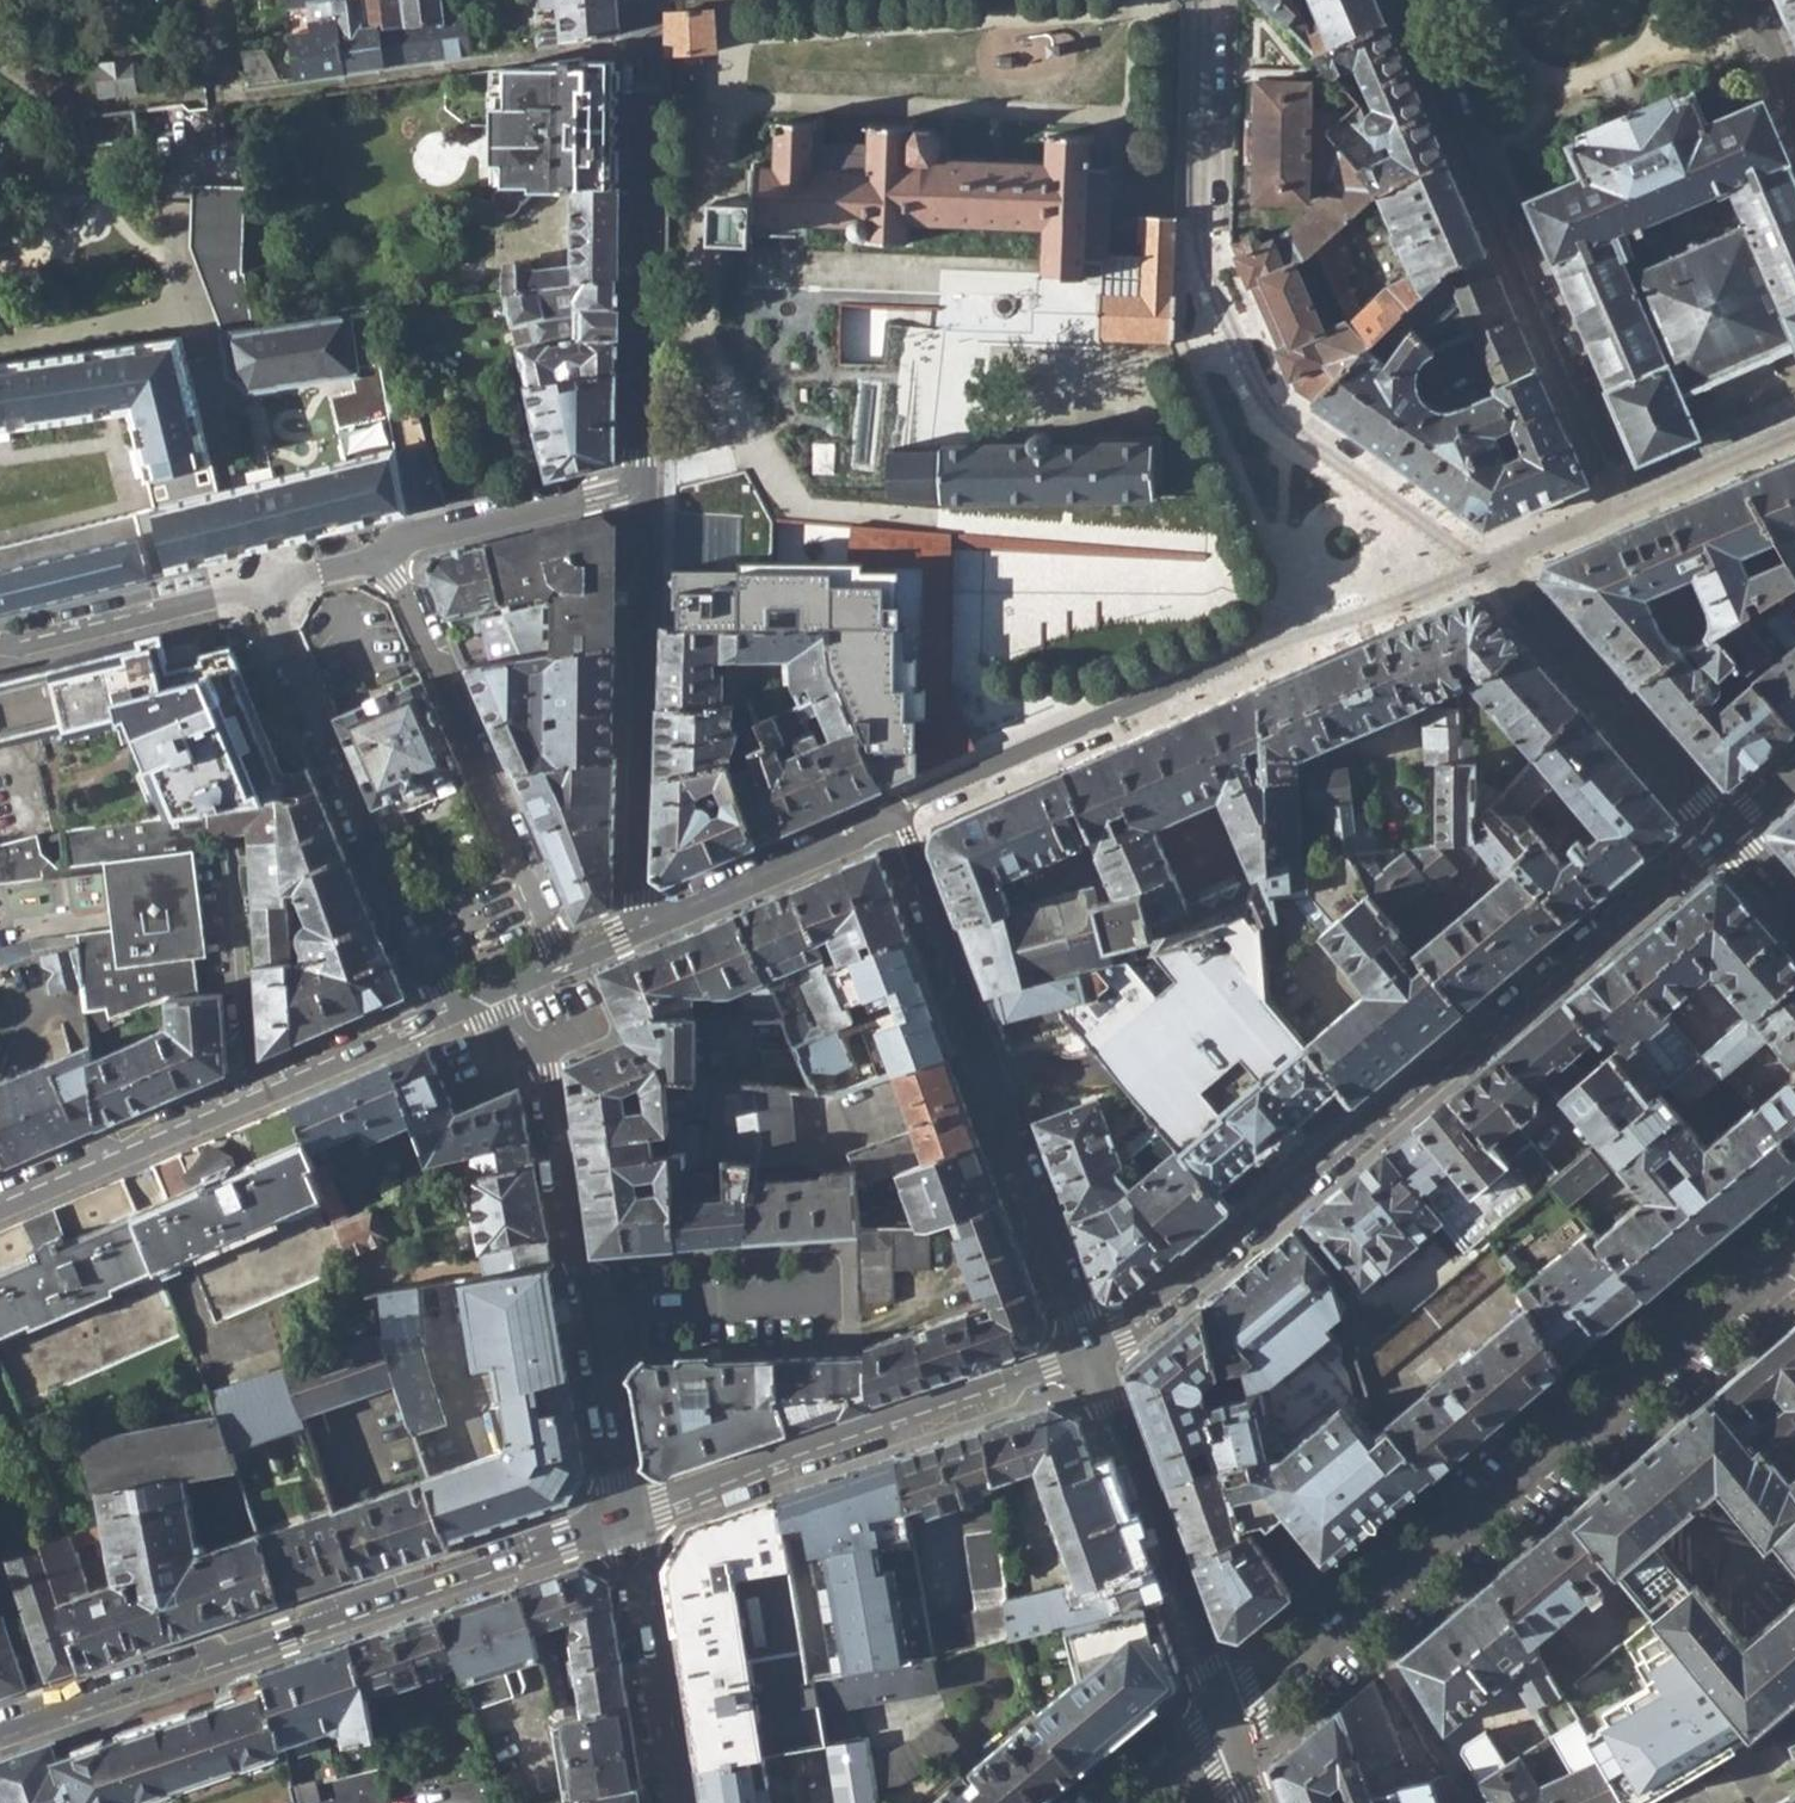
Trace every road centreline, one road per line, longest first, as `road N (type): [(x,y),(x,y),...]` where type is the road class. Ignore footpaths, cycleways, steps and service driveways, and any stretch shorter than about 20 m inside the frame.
road 1 (residential): [(1088,1360),(1724,828)]
road 2 (residential): [(1794,1249),(1228,1729)]
road 3 (residential): [(1471,568),(1416,543),(1285,449),(1223,347),(1203,271),(1209,0)]
road 4 (residential): [(1471,568),(891,815)]
road 5 (residential): [(1088,1360),(891,815)]
road 6 (residential): [(84,1702),(630,1514)]
road 7 (residential): [(456,1005),(521,1042),(543,1070),(630,1514)]
road 8 (residential): [(1408,0),(1622,498)]
road 9 (residential): [(456,1005),(0,1201)]
road 10 (residential): [(630,1514),(1088,1360)]
road 11 (residential): [(642,0),(641,479)]
road 12 (residential): [(263,582),(434,987),(456,1005)]
road 13 (residential): [(650,919),(637,895),(641,479)]
road 14 (residential): [(560,959),(386,554)]
road 15 (residential): [(1228,1729),(1088,1360)]
road 16 (residential): [(1471,568),(1512,588),(1724,828)]
road 17 (residential): [(677,1802),(630,1514)]
road 18 (residential): [(0,642),(263,582)]
road 19 (residential): [(641,479),(386,554)]
road 20 (residential): [(891,815),(650,919)]
road 21 (residential): [(1794,424),(1622,498)]
road 22 (residential): [(1622,498),(1471,568)]
road 23 (residential): [(386,554),(263,582)]

